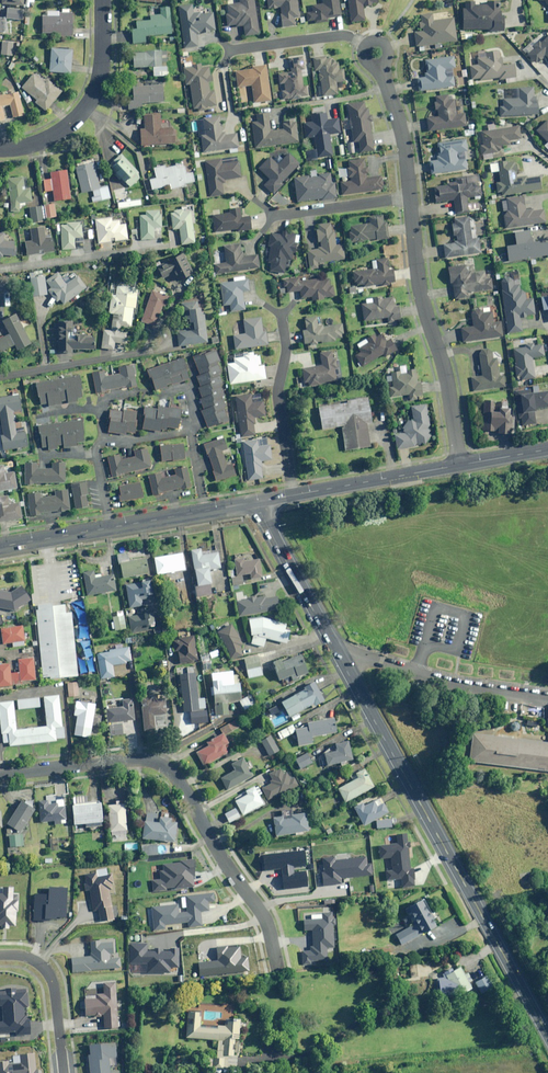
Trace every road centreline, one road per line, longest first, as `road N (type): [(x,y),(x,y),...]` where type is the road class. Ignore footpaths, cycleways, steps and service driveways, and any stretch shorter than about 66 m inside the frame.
road 1 (tertiary): [(547,1039),(259,501)]
road 2 (residential): [(0,774),(137,760),(166,768),(267,916),(278,969)]
road 3 (residential): [(410,198),(418,279),(445,370),(459,465)]
road 4 (tertiary): [(259,501),(0,547)]
road 5 (residential): [(0,148),(43,143),(79,114),(101,64),(103,0)]
road 6 (residential): [(282,317),(278,395),(291,495)]
road 7 (tertiary): [(459,465),(291,495)]
road 8 (residential): [(65,1072),(49,972),(27,956),(0,954)]
road 9 (residential): [(230,52),(343,35),(376,52)]
road 10 (residential): [(376,52),(402,130),(410,198)]
road 11 (residential): [(275,216),(410,198)]

